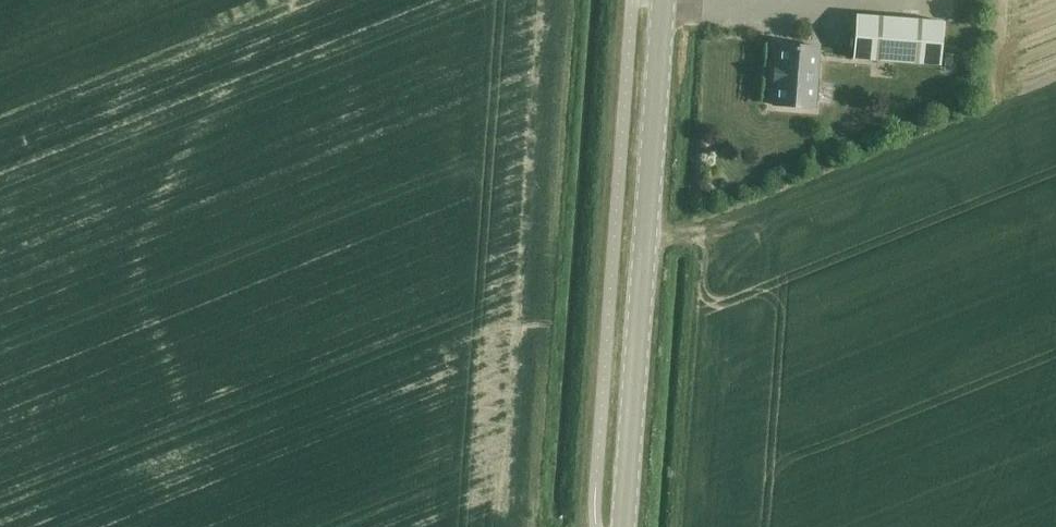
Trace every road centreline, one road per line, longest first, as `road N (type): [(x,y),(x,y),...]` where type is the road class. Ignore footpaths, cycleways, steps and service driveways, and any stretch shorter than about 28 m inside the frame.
road 1 (tertiary): [(622,526),(662,0)]

